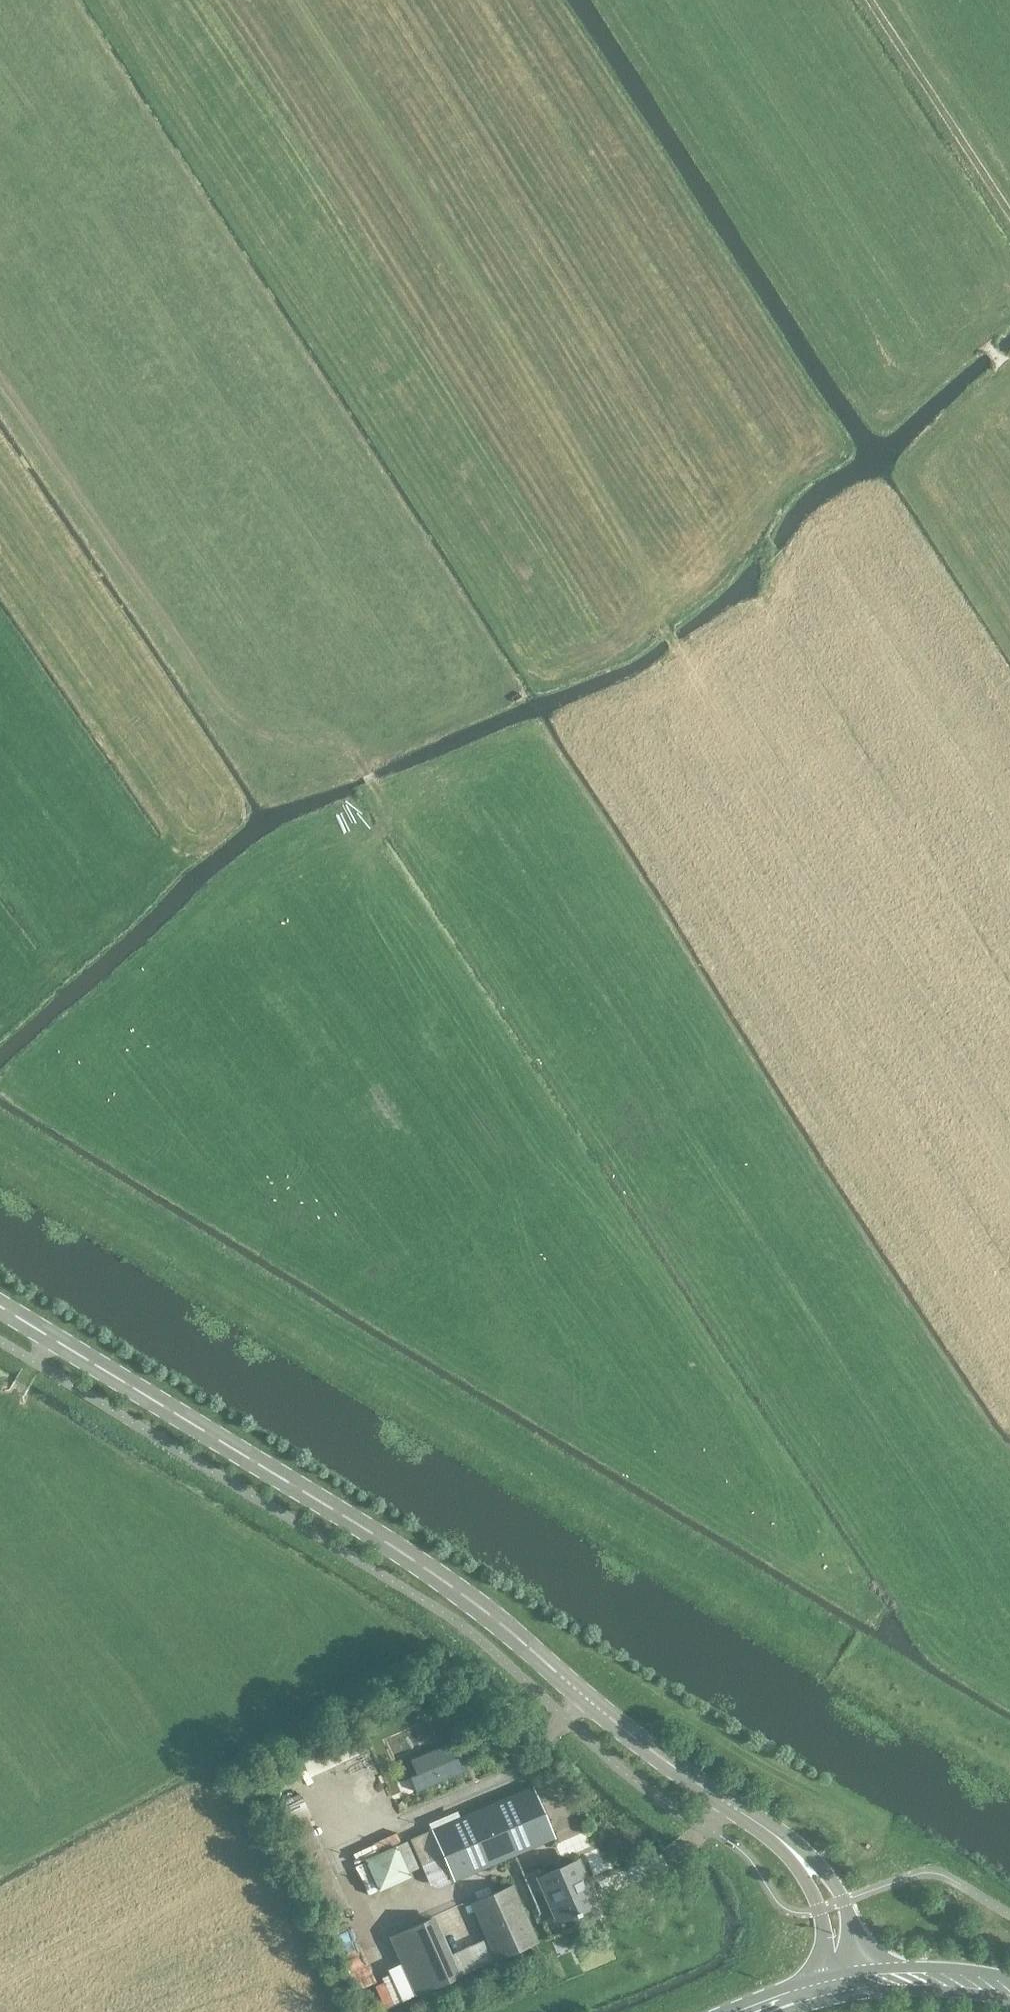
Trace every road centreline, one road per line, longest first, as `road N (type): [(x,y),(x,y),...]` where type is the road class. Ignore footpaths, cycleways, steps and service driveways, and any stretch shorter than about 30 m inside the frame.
road 1 (tertiary): [(768,1832),(657,1757),(450,1586),(0,1307)]
road 2 (track): [(680,653),(605,502),(284,0)]
road 3 (track): [(360,844),(392,821),(364,771),(351,757),(279,743),(215,709),(0,403)]
road 4 (track): [(869,0),(1009,217)]
road 5 (tertiary): [(867,1982),(825,1873),(768,1832)]
road 6 (tertiary): [(768,1832),(819,1910),(829,1988)]
road 7 (secondary): [(1009,1991),(927,1978),(867,1982)]

